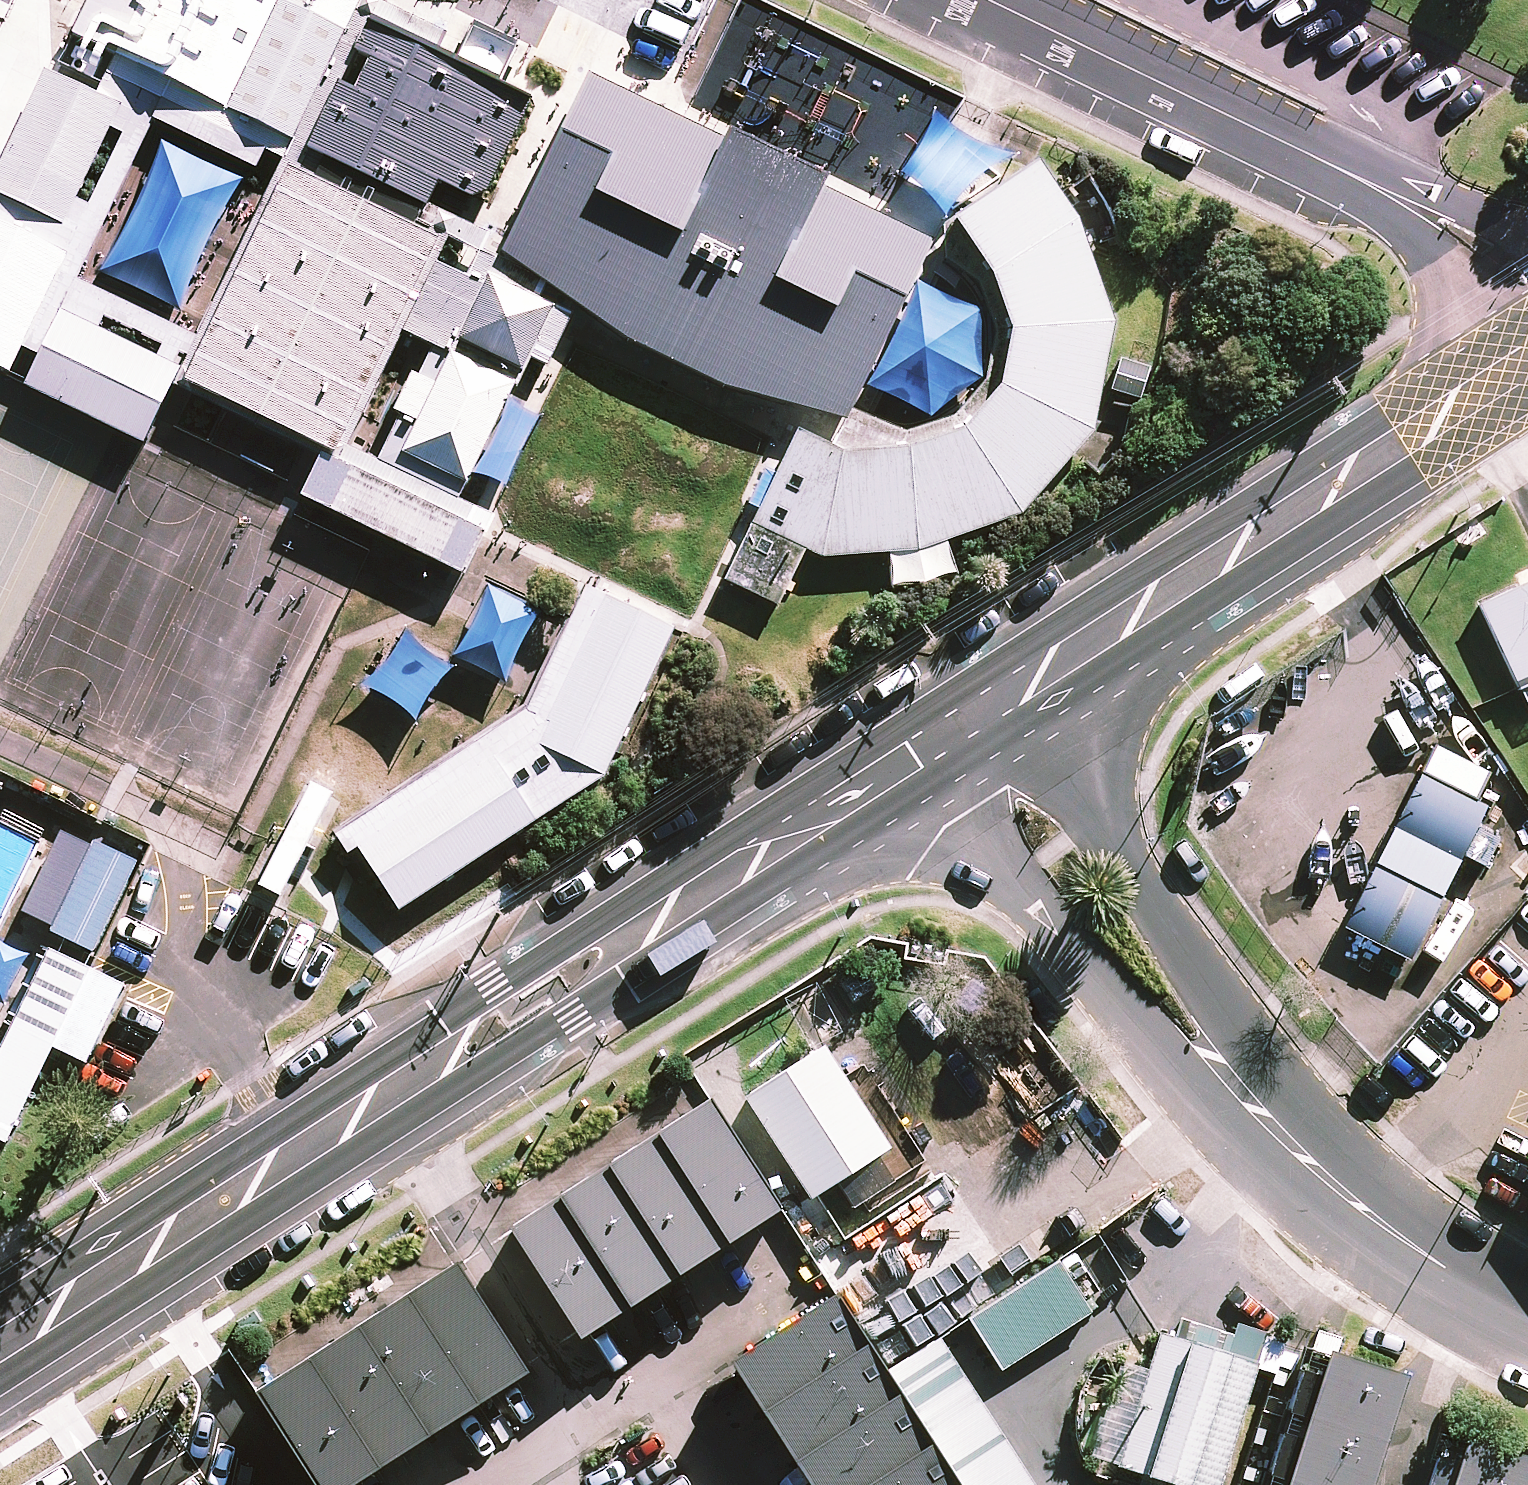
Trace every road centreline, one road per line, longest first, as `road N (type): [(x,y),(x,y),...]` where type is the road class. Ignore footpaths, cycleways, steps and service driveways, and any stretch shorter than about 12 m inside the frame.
road 1 (secondary): [(924,767),(835,825),(747,863),(0,1348)]
road 2 (residential): [(993,0),(1441,220),(1527,285)]
road 3 (secondary): [(1527,361),(1028,685)]
road 4 (unclassified): [(1028,685),(1222,999),(1238,1086)]
road 5 (unclassified): [(1238,1086),(1157,1052),(924,767)]
road 6 (unclassified): [(1527,1322),(1376,1220),(1238,1086)]
road 7 (secondary): [(1028,685),(924,767)]

